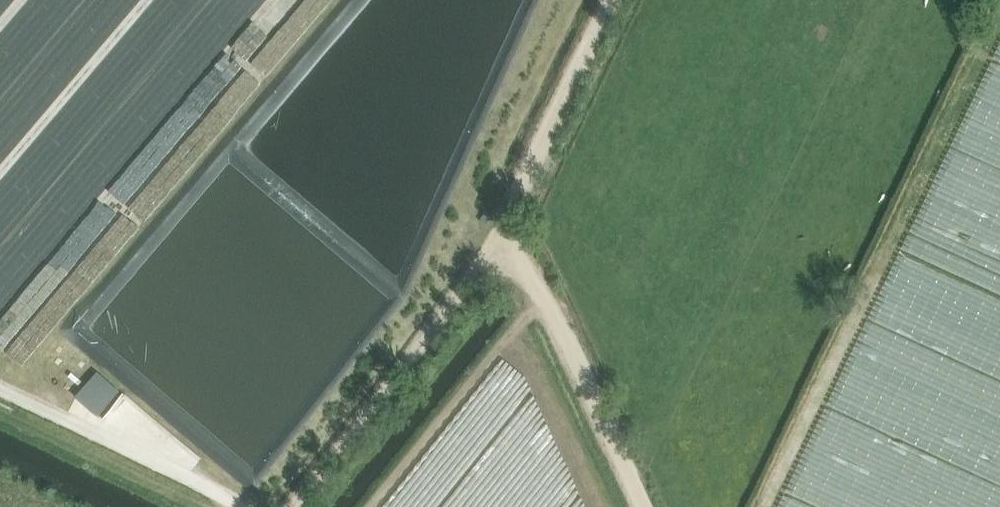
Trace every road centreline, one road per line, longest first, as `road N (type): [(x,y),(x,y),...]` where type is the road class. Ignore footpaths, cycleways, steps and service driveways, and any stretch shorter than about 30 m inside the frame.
road 1 (track): [(291,506),(506,231)]
road 2 (track): [(643,506),(506,231)]
road 3 (track): [(506,231),(613,0)]
road 4 (track): [(0,412),(198,506)]

